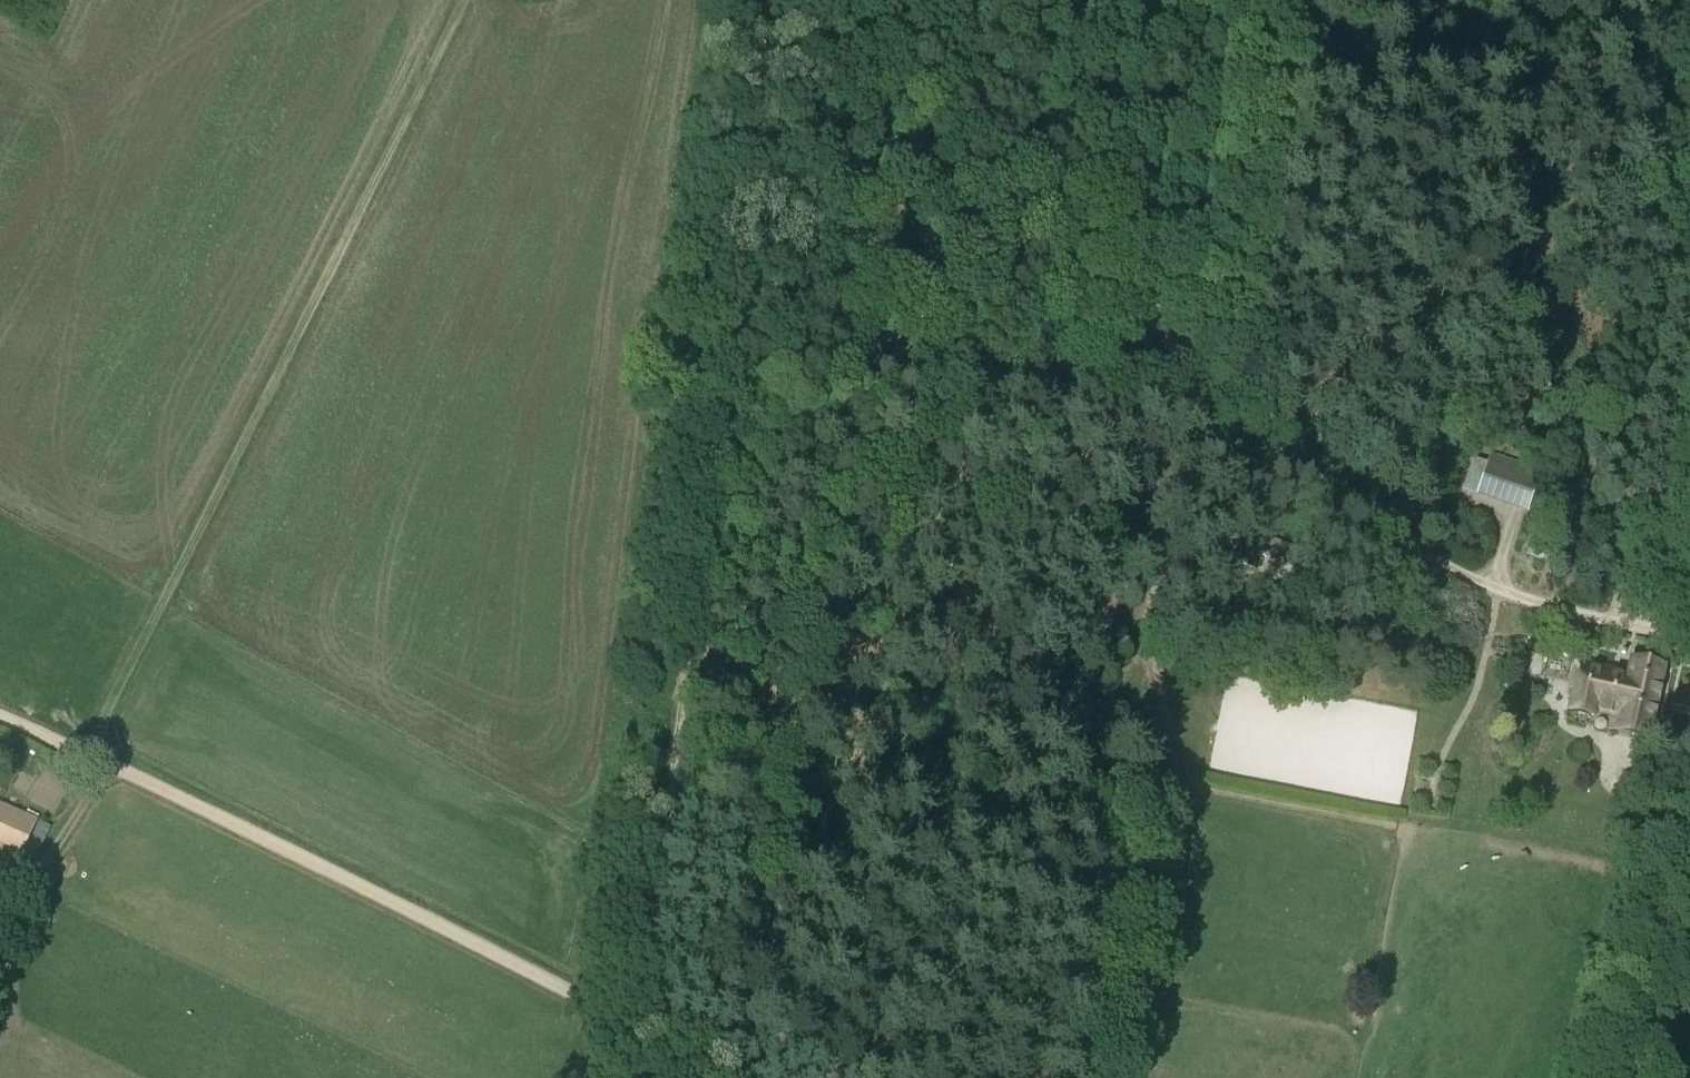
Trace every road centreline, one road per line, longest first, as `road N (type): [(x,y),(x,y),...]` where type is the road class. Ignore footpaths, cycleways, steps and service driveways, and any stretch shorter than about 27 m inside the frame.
road 1 (track): [(639,1027),(779,0)]
road 2 (track): [(720,1077),(639,1027),(343,877),(0,715)]
road 3 (track): [(1689,635),(1599,620),(1466,577),(1353,501),(1257,449)]
road 4 (track): [(1444,0),(1543,65),(1653,100)]

